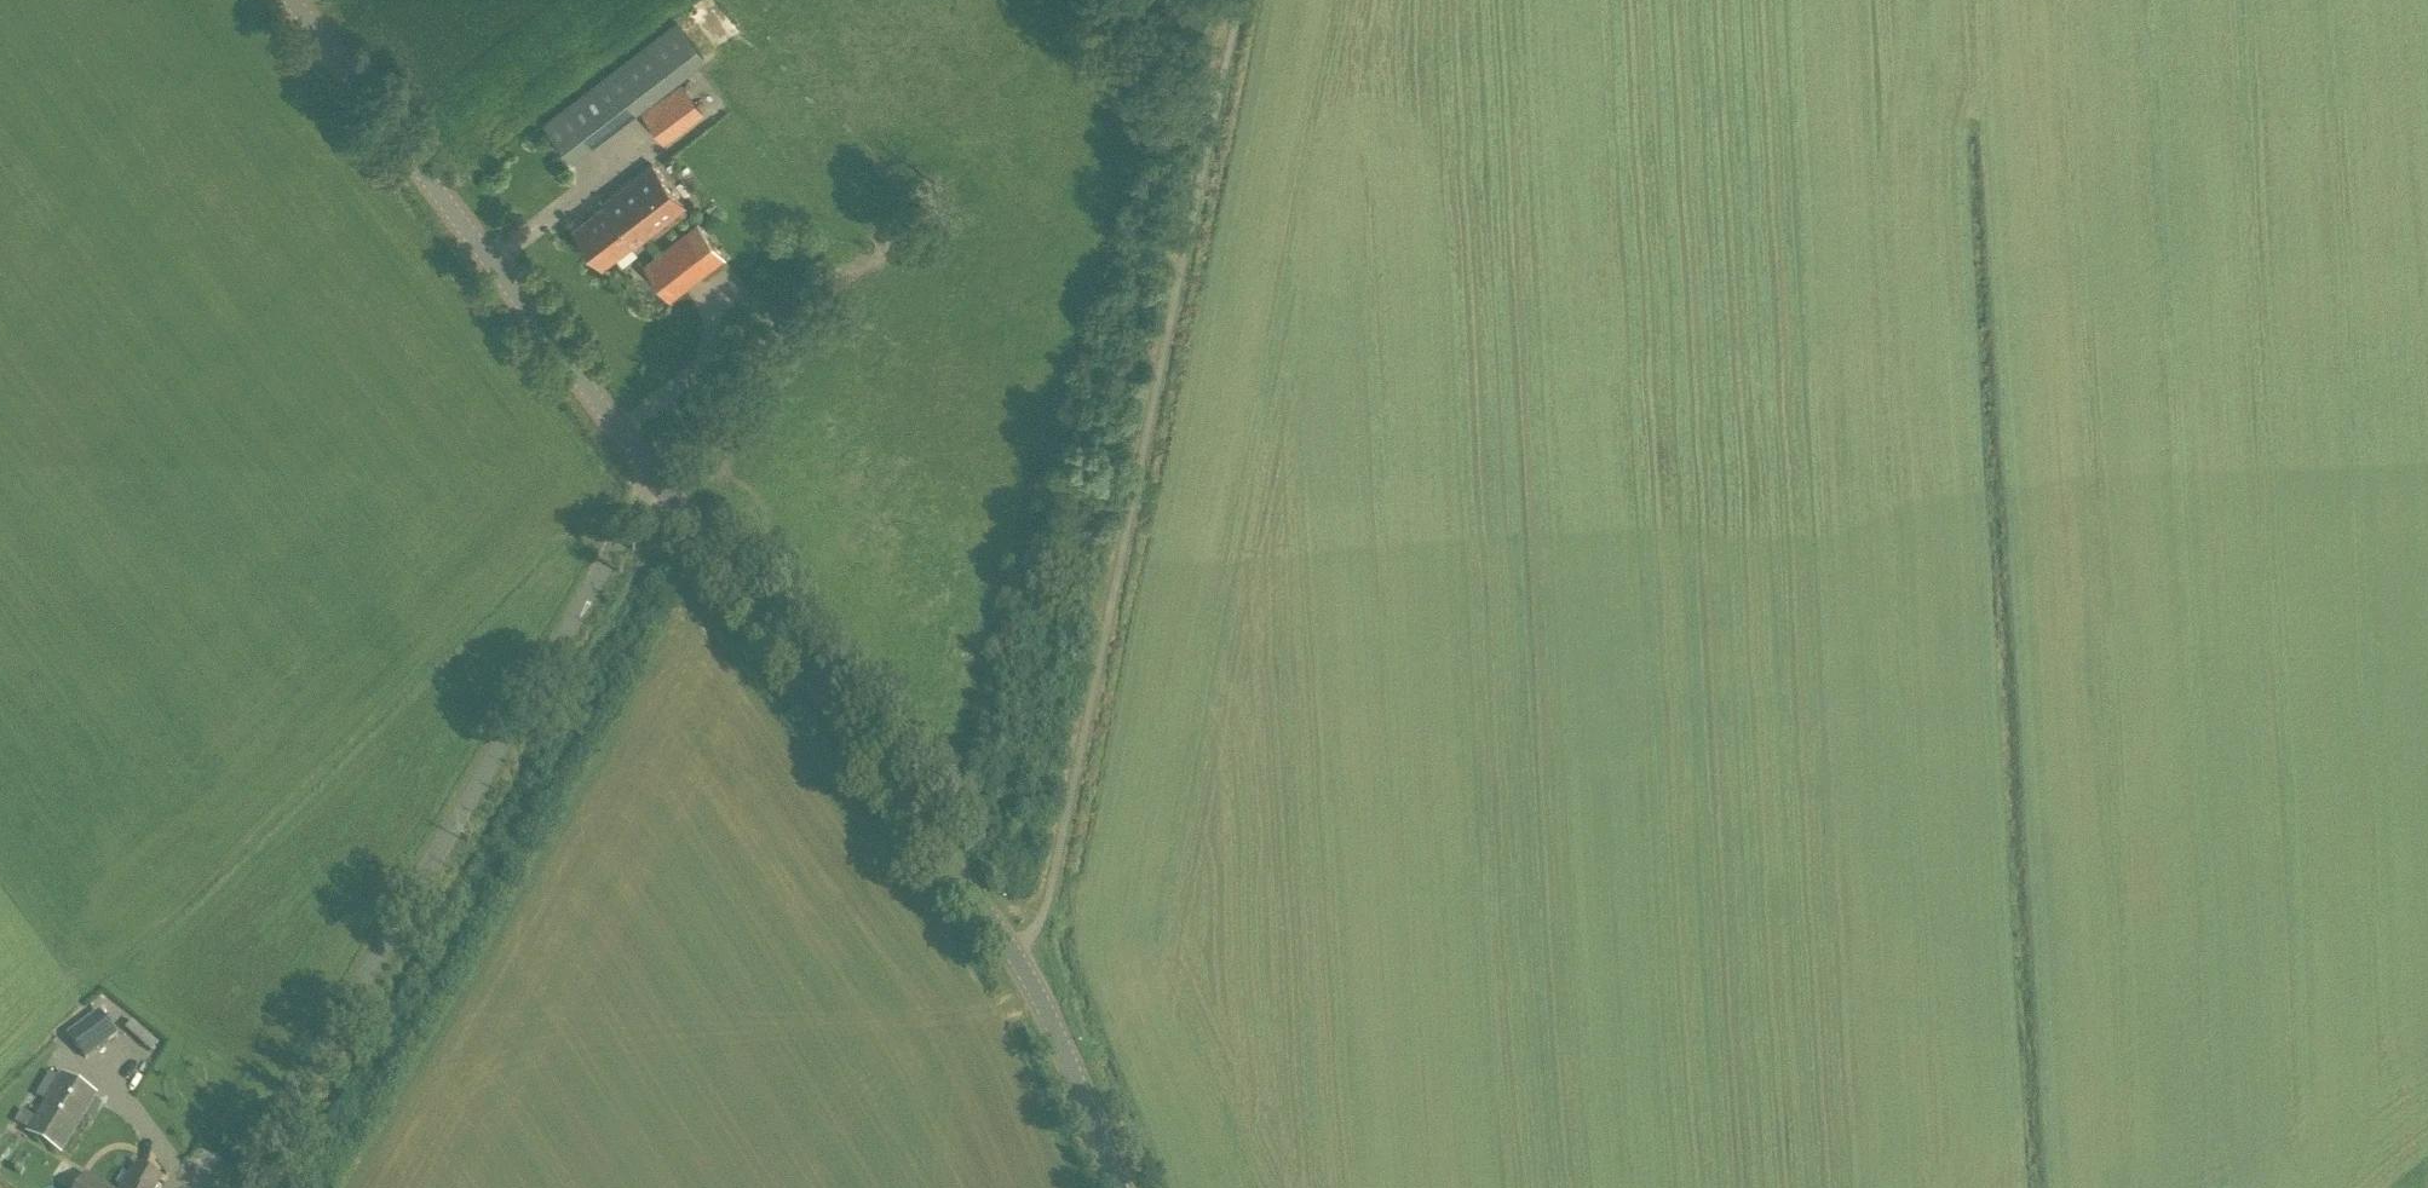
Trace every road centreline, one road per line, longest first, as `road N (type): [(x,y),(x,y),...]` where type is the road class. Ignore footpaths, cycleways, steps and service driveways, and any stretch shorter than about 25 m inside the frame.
road 1 (tertiary): [(1120,1187),(1054,1029),(1013,954),(658,482)]
road 2 (unclassified): [(247,1187),(658,482)]
road 3 (tertiary): [(658,482),(291,0)]

